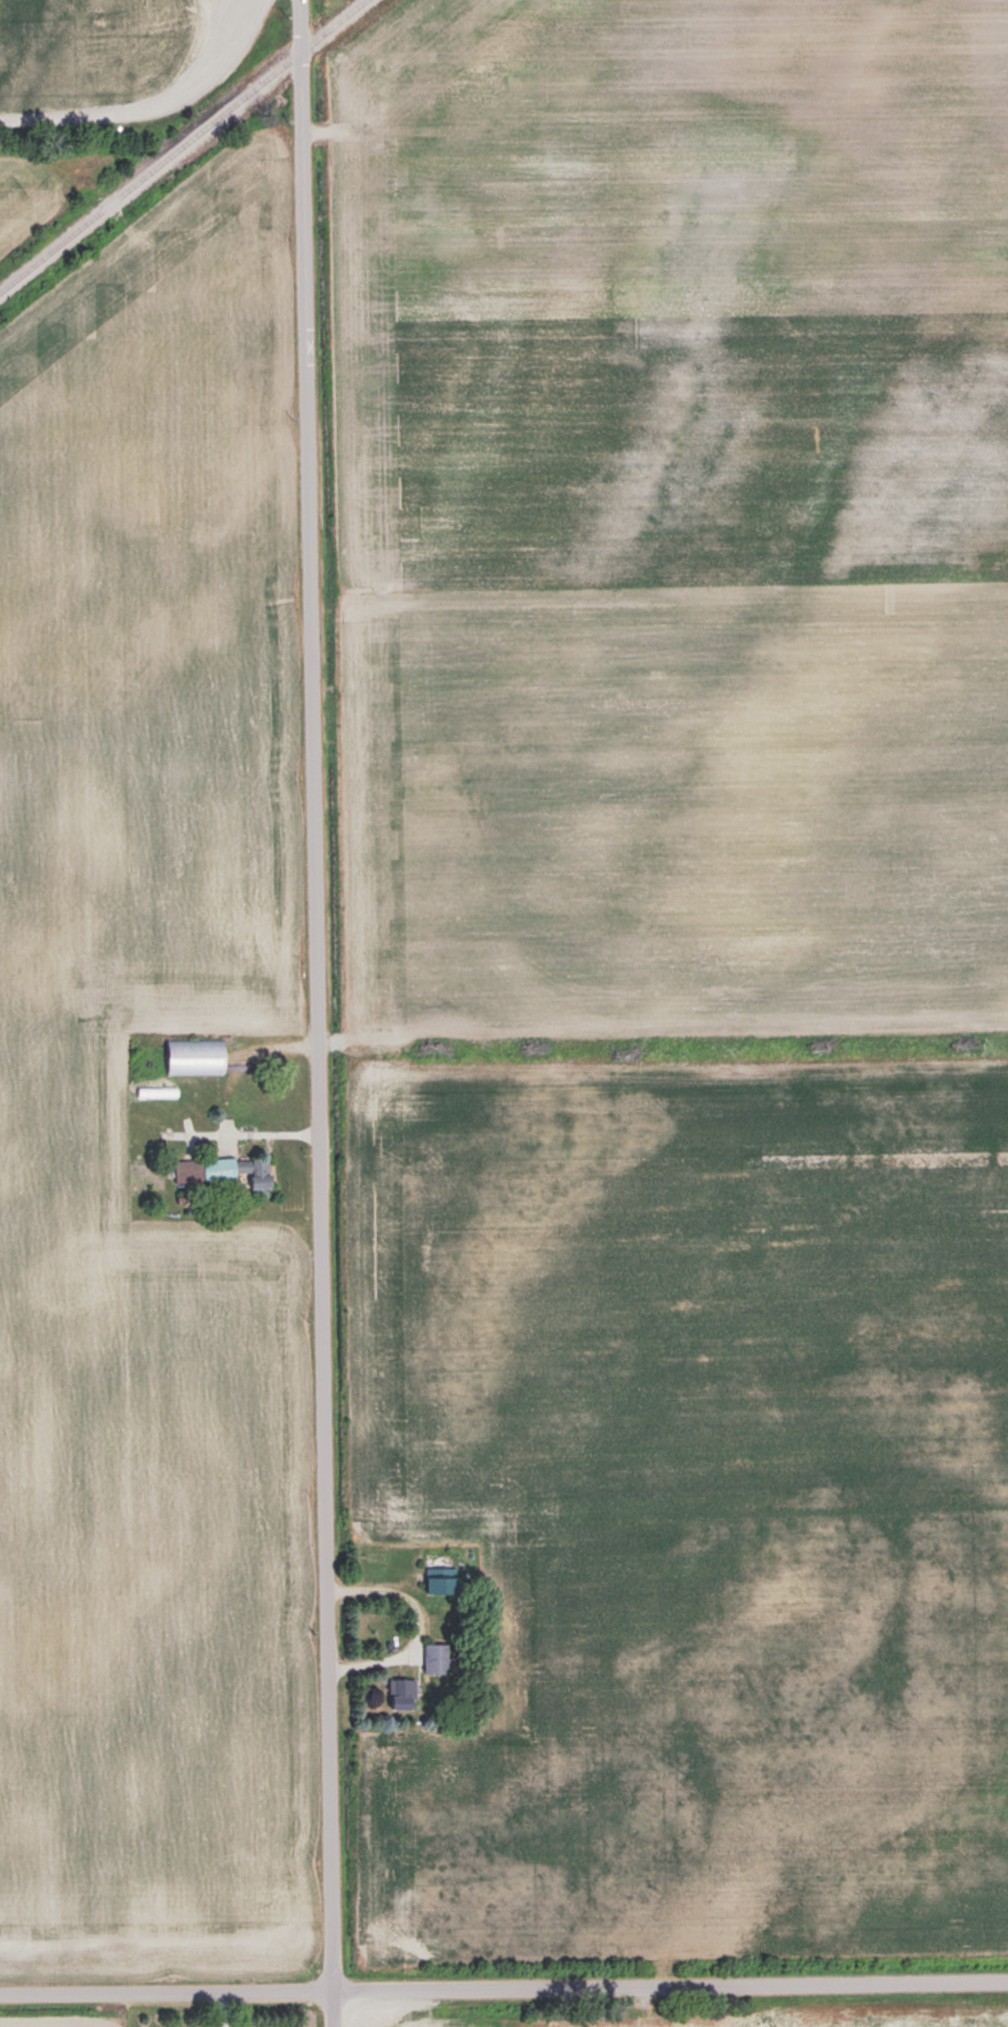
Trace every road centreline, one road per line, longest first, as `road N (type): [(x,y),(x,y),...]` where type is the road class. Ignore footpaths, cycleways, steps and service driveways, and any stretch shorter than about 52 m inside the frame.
road 1 (residential): [(340,2026),(301,0)]
road 2 (residential): [(1007,1984),(0,1998)]

